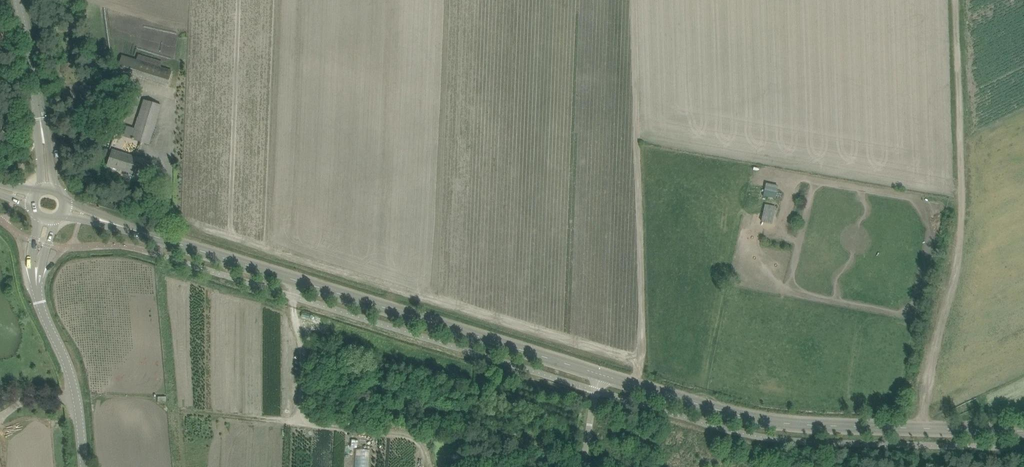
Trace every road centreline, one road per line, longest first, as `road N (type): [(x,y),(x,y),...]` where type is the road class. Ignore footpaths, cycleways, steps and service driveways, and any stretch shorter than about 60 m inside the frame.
road 1 (tertiary): [(66,211),(603,379)]
road 2 (track): [(913,428),(960,206),(956,0)]
road 3 (tertiary): [(603,379),(784,425),(1023,431)]
road 4 (unclassified): [(84,466),(66,351),(40,301),(48,223)]
road 5 (unclassified): [(48,190),(18,0)]

